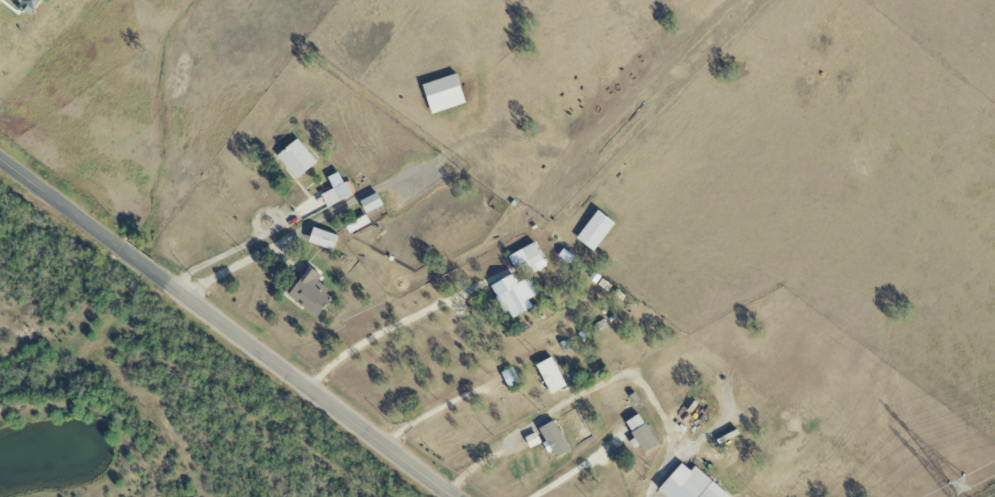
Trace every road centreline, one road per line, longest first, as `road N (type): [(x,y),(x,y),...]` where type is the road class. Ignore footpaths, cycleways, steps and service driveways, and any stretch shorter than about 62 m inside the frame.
road 1 (tertiary): [(0,158),(455,496)]

